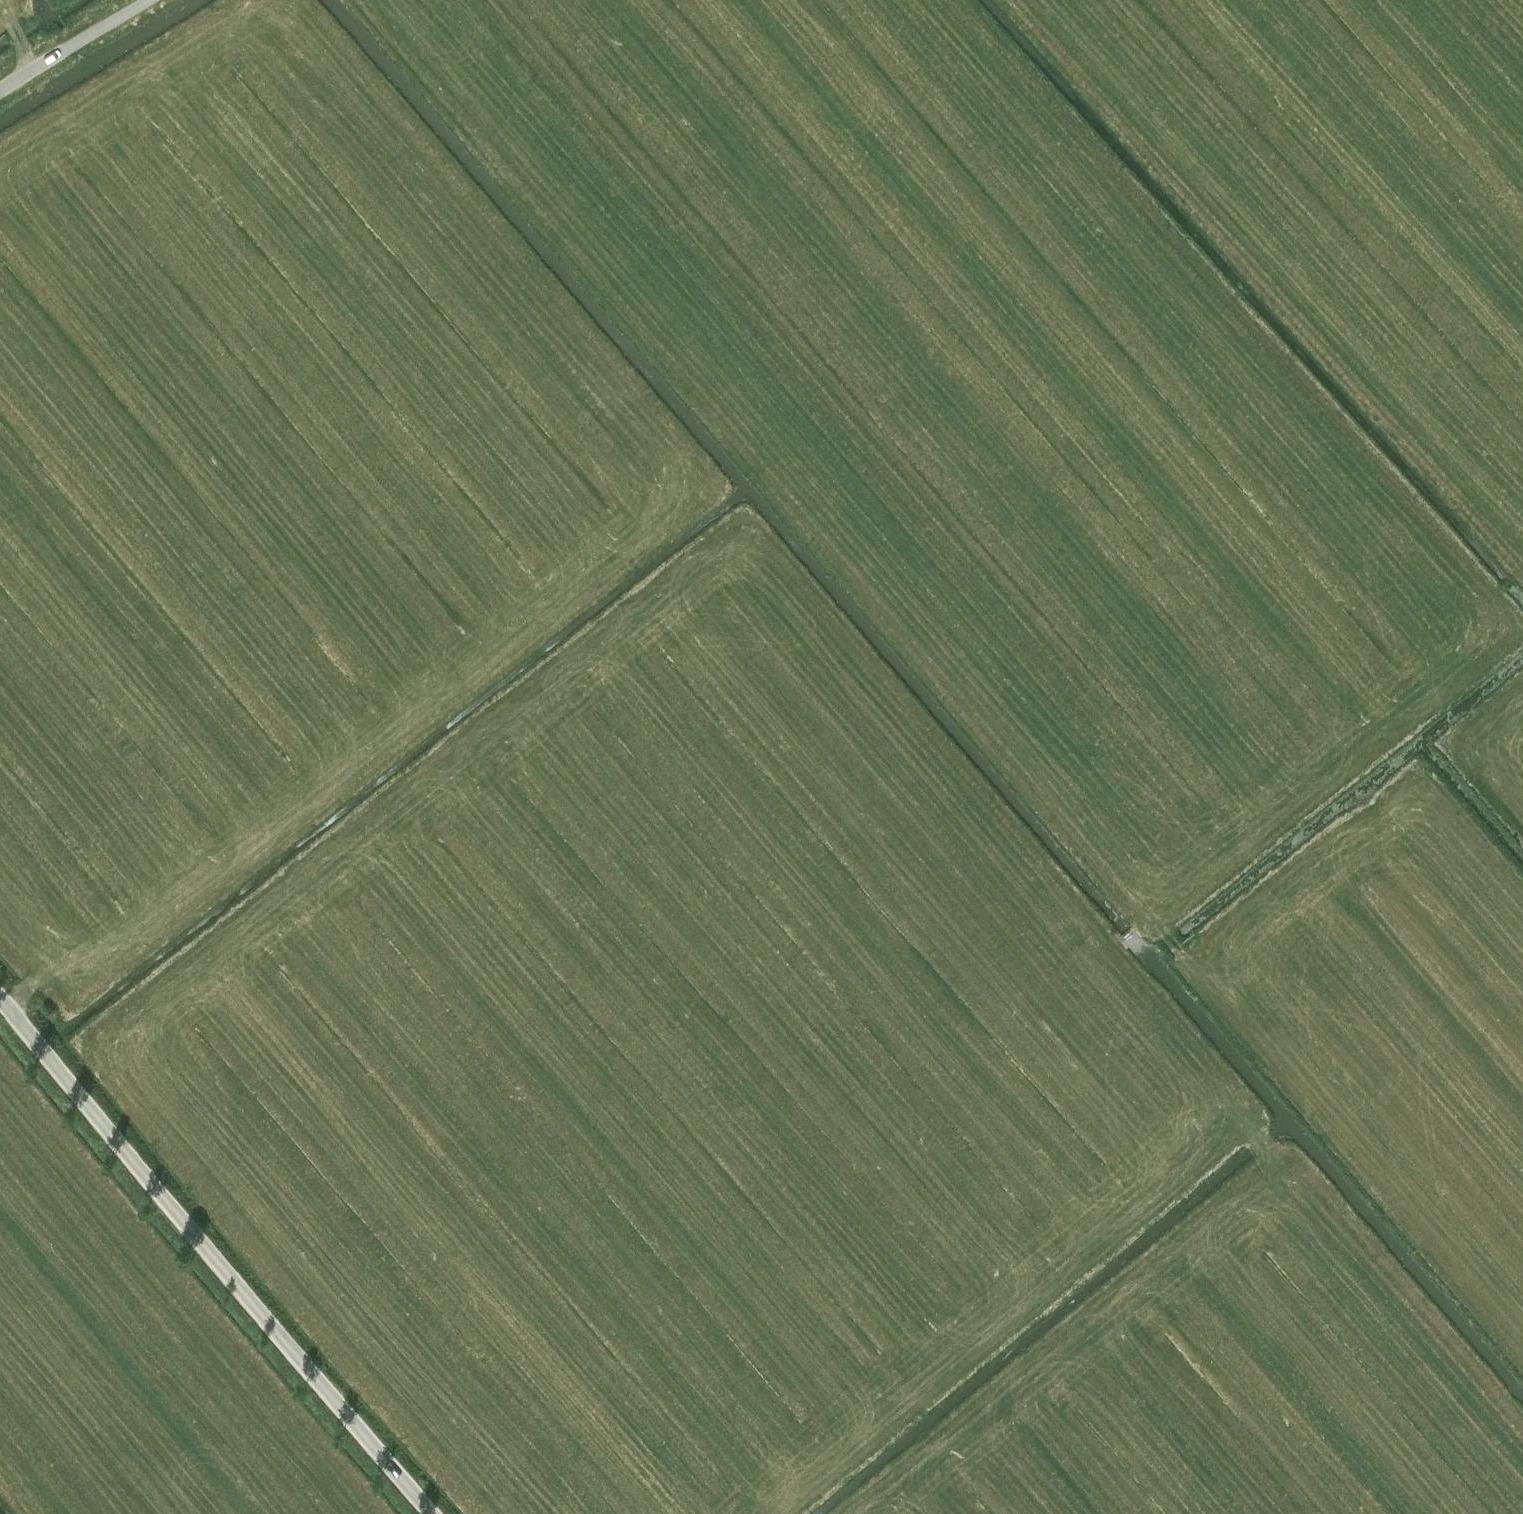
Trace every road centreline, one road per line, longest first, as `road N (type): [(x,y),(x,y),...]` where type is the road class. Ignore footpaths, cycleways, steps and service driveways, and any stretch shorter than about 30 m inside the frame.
road 1 (unclassified): [(432,1513),(0,997)]
road 2 (unclassified): [(0,93),(154,0)]

